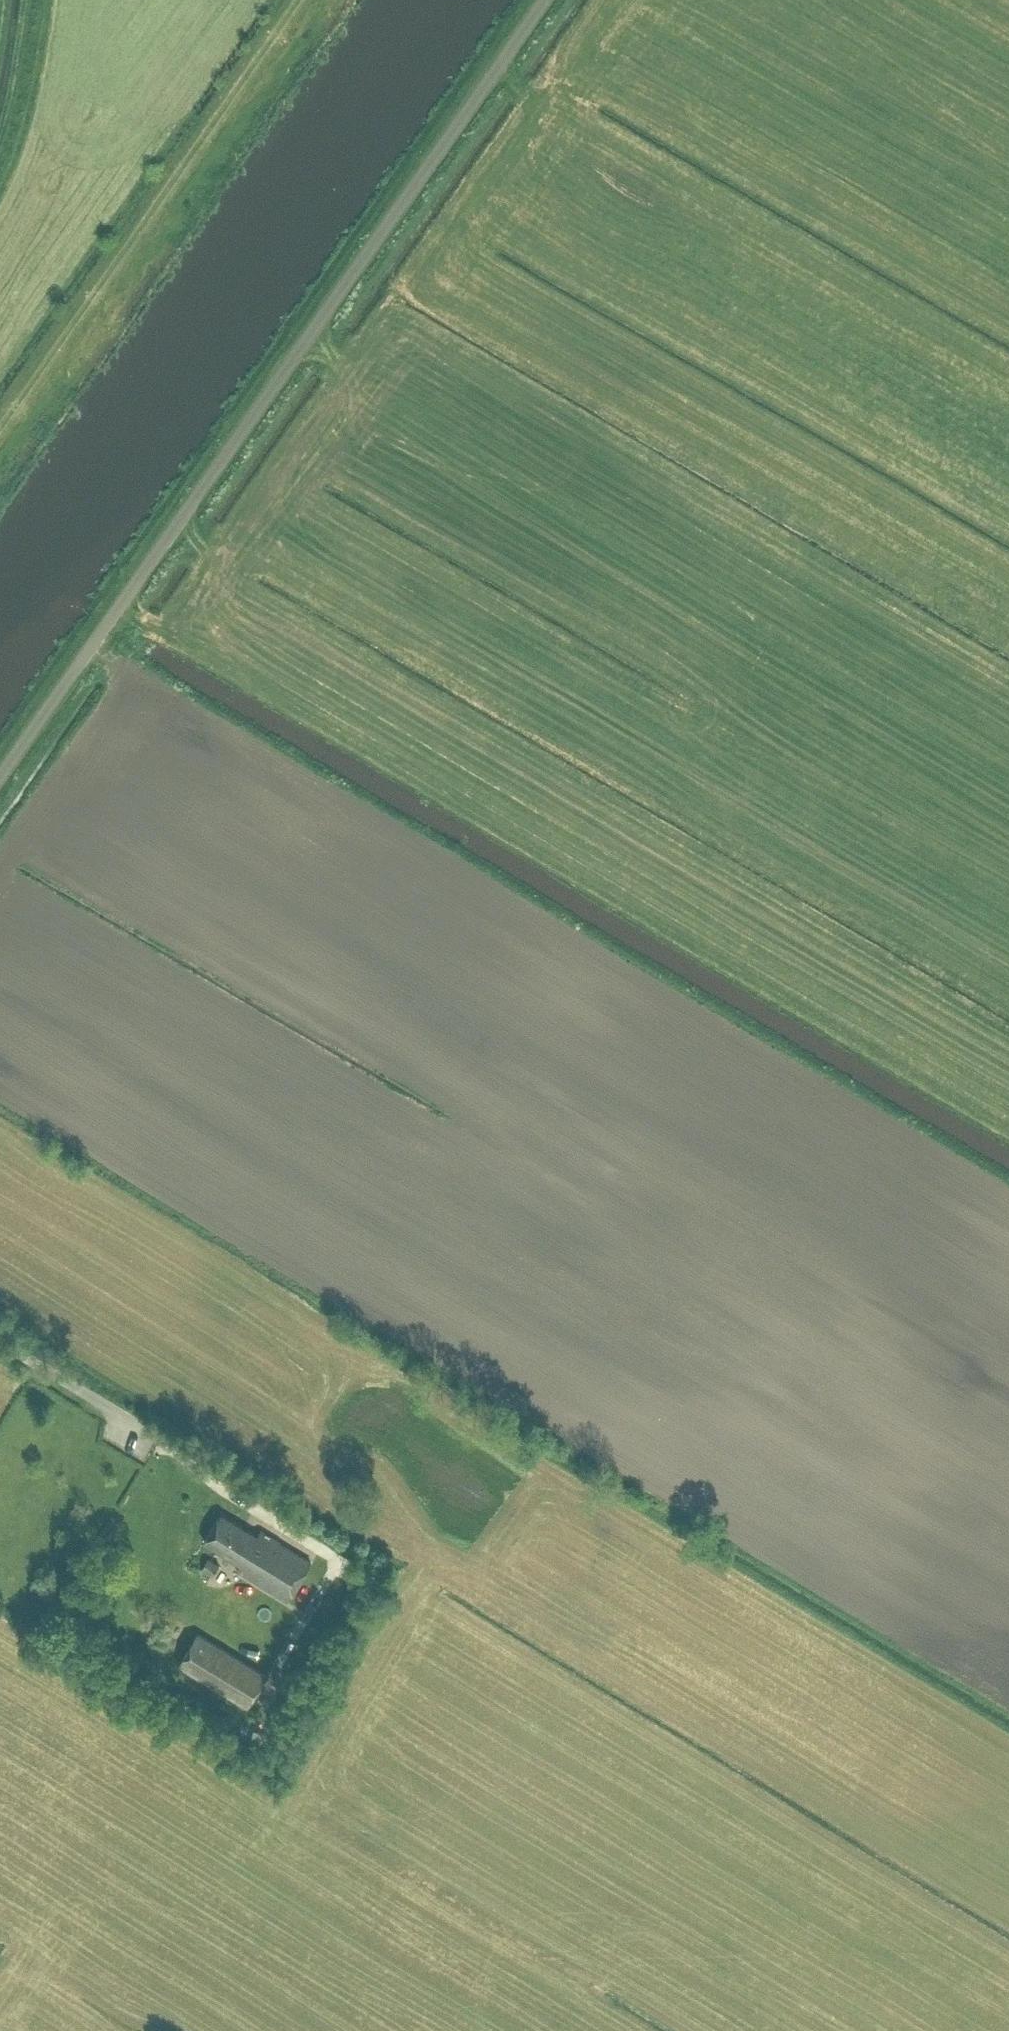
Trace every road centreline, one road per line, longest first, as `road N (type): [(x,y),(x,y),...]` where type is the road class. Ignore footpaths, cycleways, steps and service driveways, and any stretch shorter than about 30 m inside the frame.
road 1 (residential): [(0,776),(549,0)]
road 2 (track): [(302,0),(0,442)]

